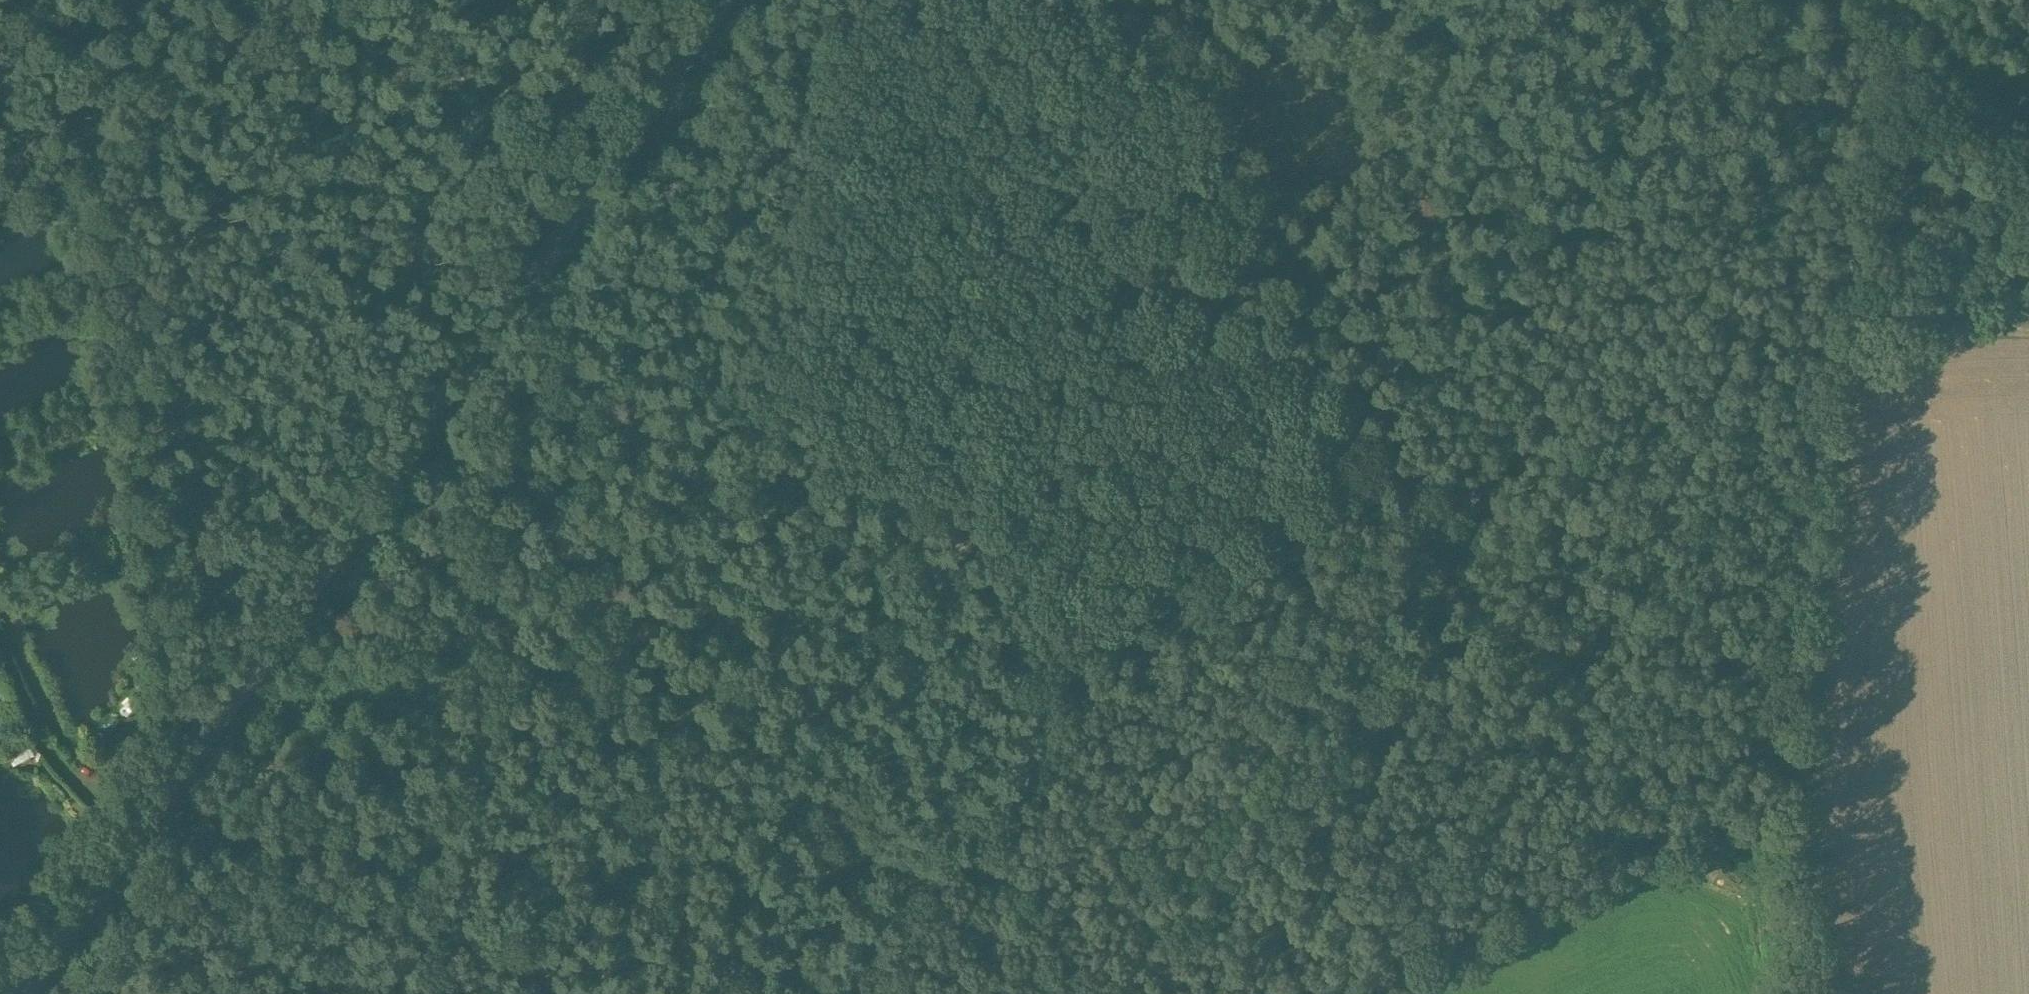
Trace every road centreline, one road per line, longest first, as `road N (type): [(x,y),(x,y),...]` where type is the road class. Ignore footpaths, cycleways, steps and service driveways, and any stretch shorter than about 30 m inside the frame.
road 1 (unclassified): [(40,993),(734,0)]
road 2 (track): [(2028,334),(1880,340),(1861,349),(1817,731),(1839,993)]

